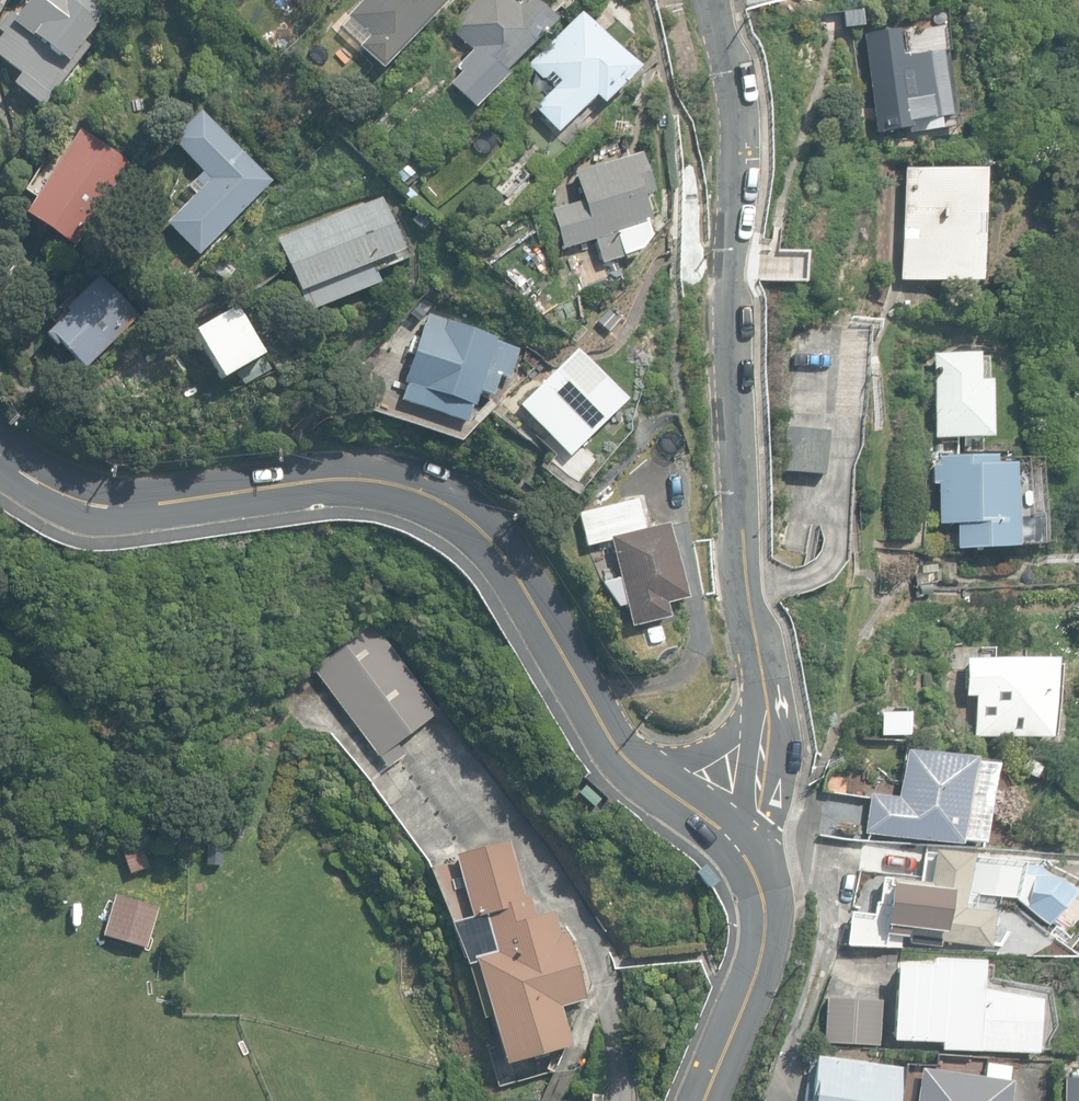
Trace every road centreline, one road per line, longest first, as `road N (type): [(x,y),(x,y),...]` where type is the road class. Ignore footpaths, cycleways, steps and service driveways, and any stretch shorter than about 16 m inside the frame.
road 1 (residential): [(647,775),(601,717),(511,558),(454,507),(398,484),(351,477),(140,503),(75,494),(41,480),(0,445)]
road 2 (residential): [(714,0),(734,74),(732,440),(763,704)]
road 3 (residential): [(706,1100),(749,991),(766,920),(758,879),(725,839)]
road 4 (residential): [(763,704),(757,768),(725,839)]
road 5 (residential): [(647,775),(710,751),(763,704)]

